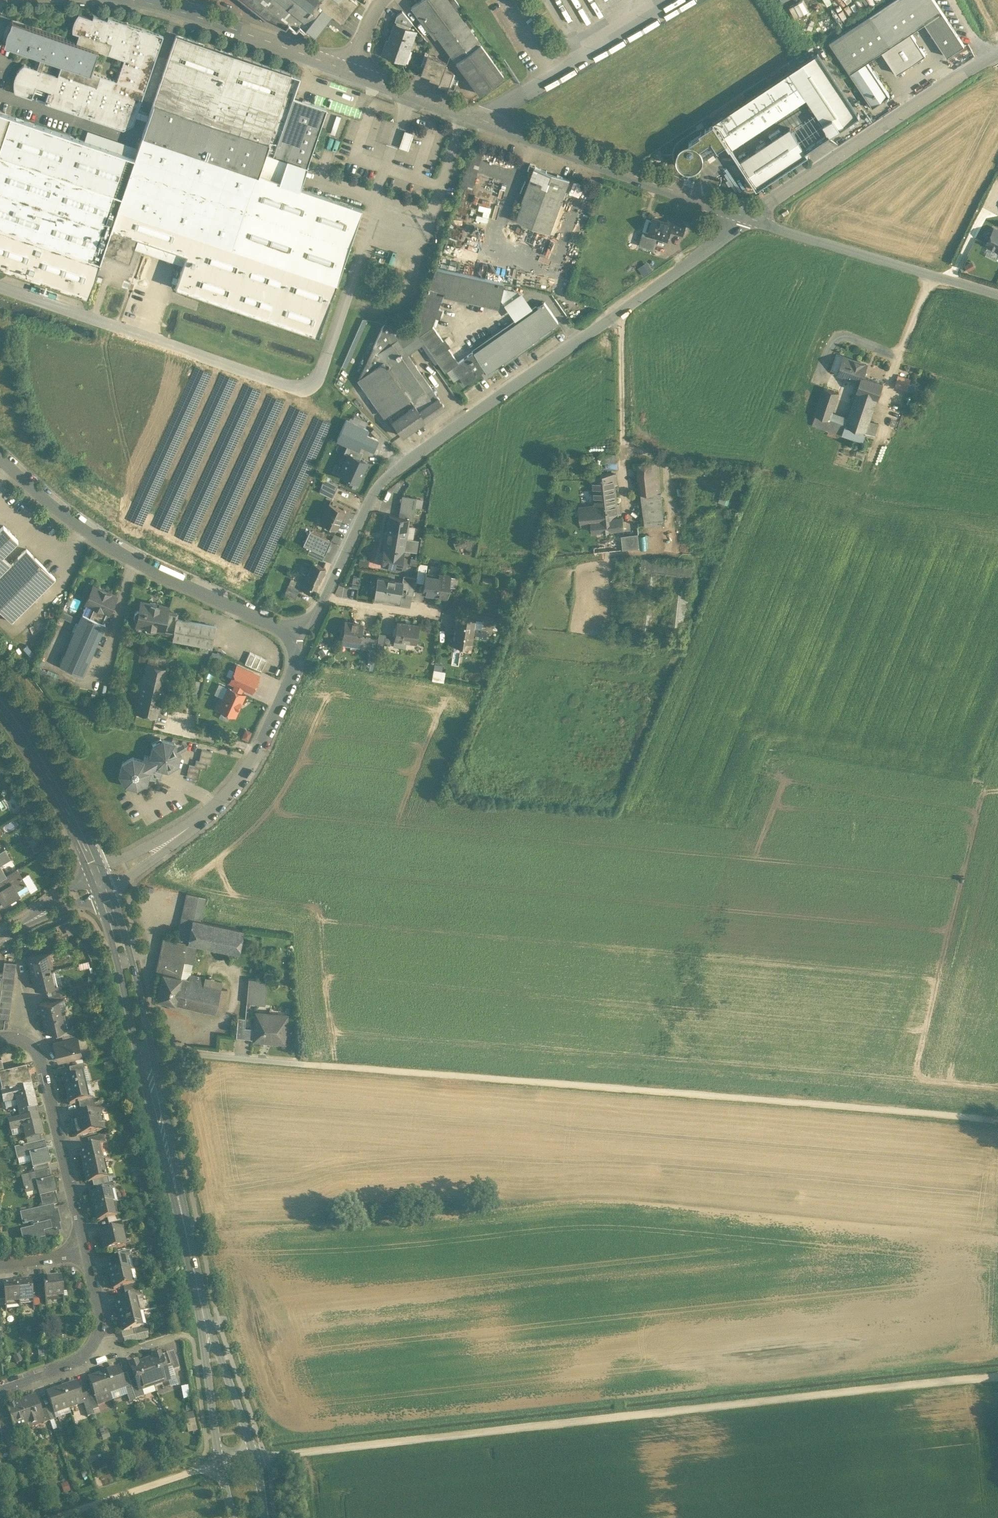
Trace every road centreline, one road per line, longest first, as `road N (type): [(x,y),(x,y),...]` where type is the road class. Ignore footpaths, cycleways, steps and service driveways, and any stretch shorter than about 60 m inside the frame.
road 1 (track): [(997,1118),(146,1053)]
road 2 (track): [(997,1376),(253,1458)]
road 3 (unclassified): [(748,217),(382,483),(324,599),(288,635)]
road 4 (tertiary): [(204,1318),(100,882)]
road 5 (residential): [(350,70),(748,217)]
road 6 (residential): [(288,635),(114,548),(0,460)]
road 7 (unclassified): [(288,635),(292,675),(236,785),(190,828),(100,882)]
road 8 (unclassified): [(997,52),(748,217)]
road 9 (unclassified): [(748,217),(997,294)]
road 10 (residential): [(88,1256),(44,1063),(28,1039),(0,1036)]
road 11 (residential): [(134,0),(350,70)]
road 12 (tertiary): [(100,882),(63,799),(0,700)]
road 13 (residential): [(0,1389),(90,1350),(99,1313),(88,1256)]
road 14 (track): [(221,1463),(53,1517)]
road 15 (tertiary): [(253,1458),(204,1318)]
road 16 (tertiary): [(204,1318),(221,1463)]

